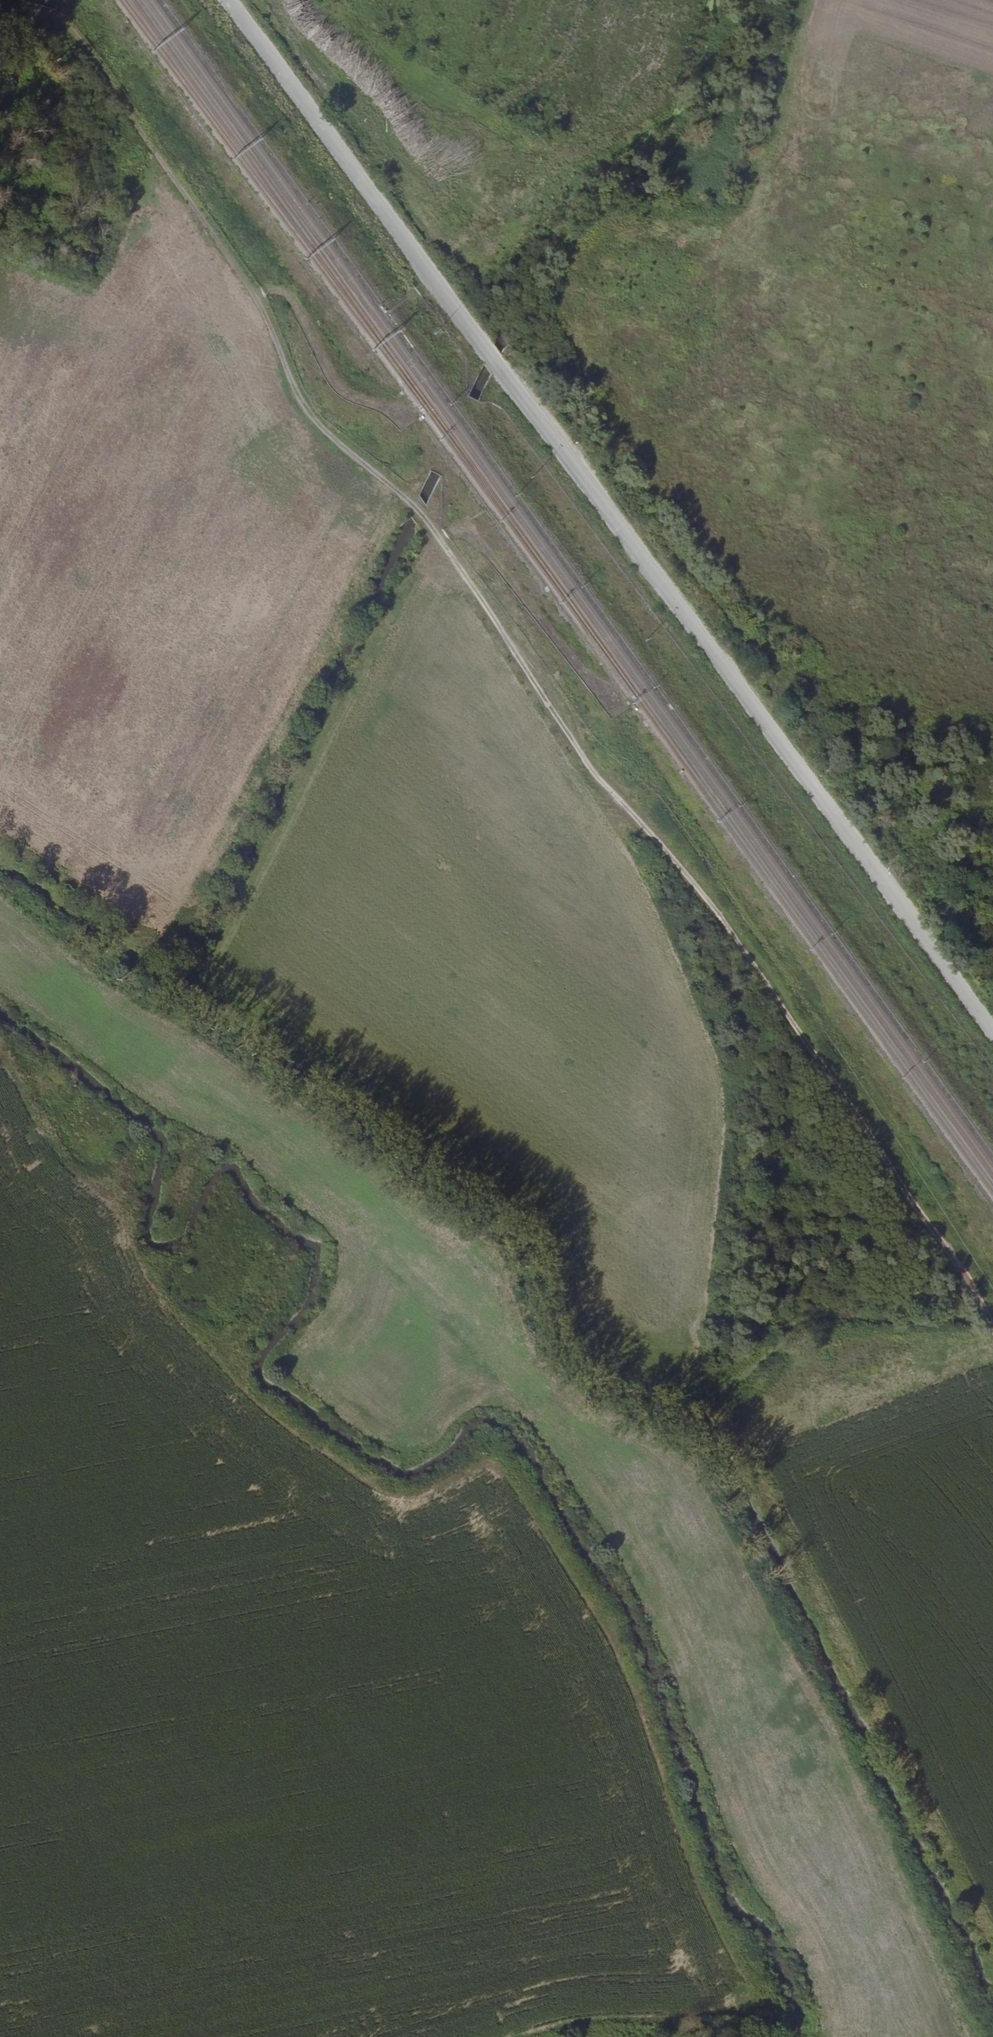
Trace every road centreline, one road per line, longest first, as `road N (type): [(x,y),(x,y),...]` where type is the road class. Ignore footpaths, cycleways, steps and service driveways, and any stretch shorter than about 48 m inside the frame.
road 1 (track): [(992,1328),(695,887),(606,789),(423,516),(310,416),(255,294),(71,31),(16,0)]
road 2 (unclassified): [(992,1031),(228,0)]
road 3 (track): [(0,988),(116,1078),(242,1151),(349,1244)]

